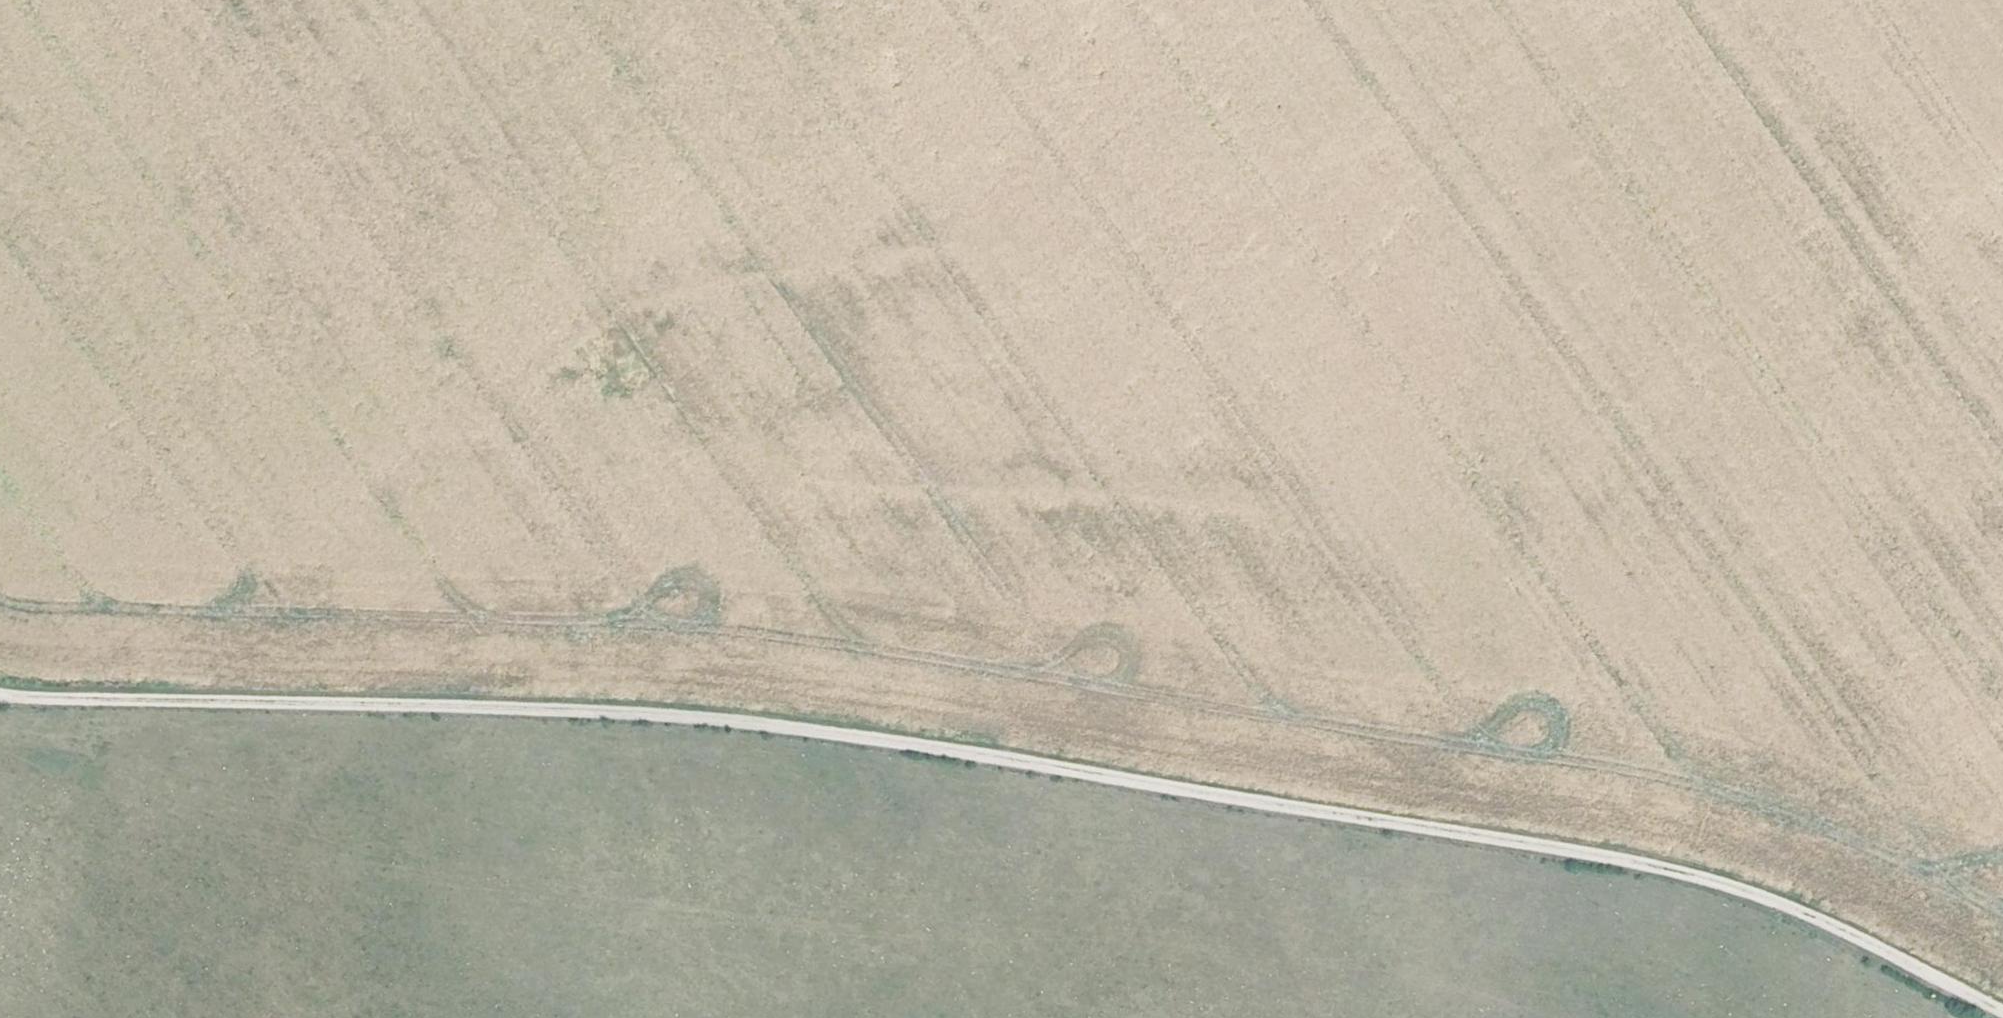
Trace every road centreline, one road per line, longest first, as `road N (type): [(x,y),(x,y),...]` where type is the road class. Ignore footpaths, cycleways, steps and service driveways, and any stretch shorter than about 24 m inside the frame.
road 1 (track): [(2002,1012),(1782,904),(1650,864),(985,755),(620,712),(0,694)]

